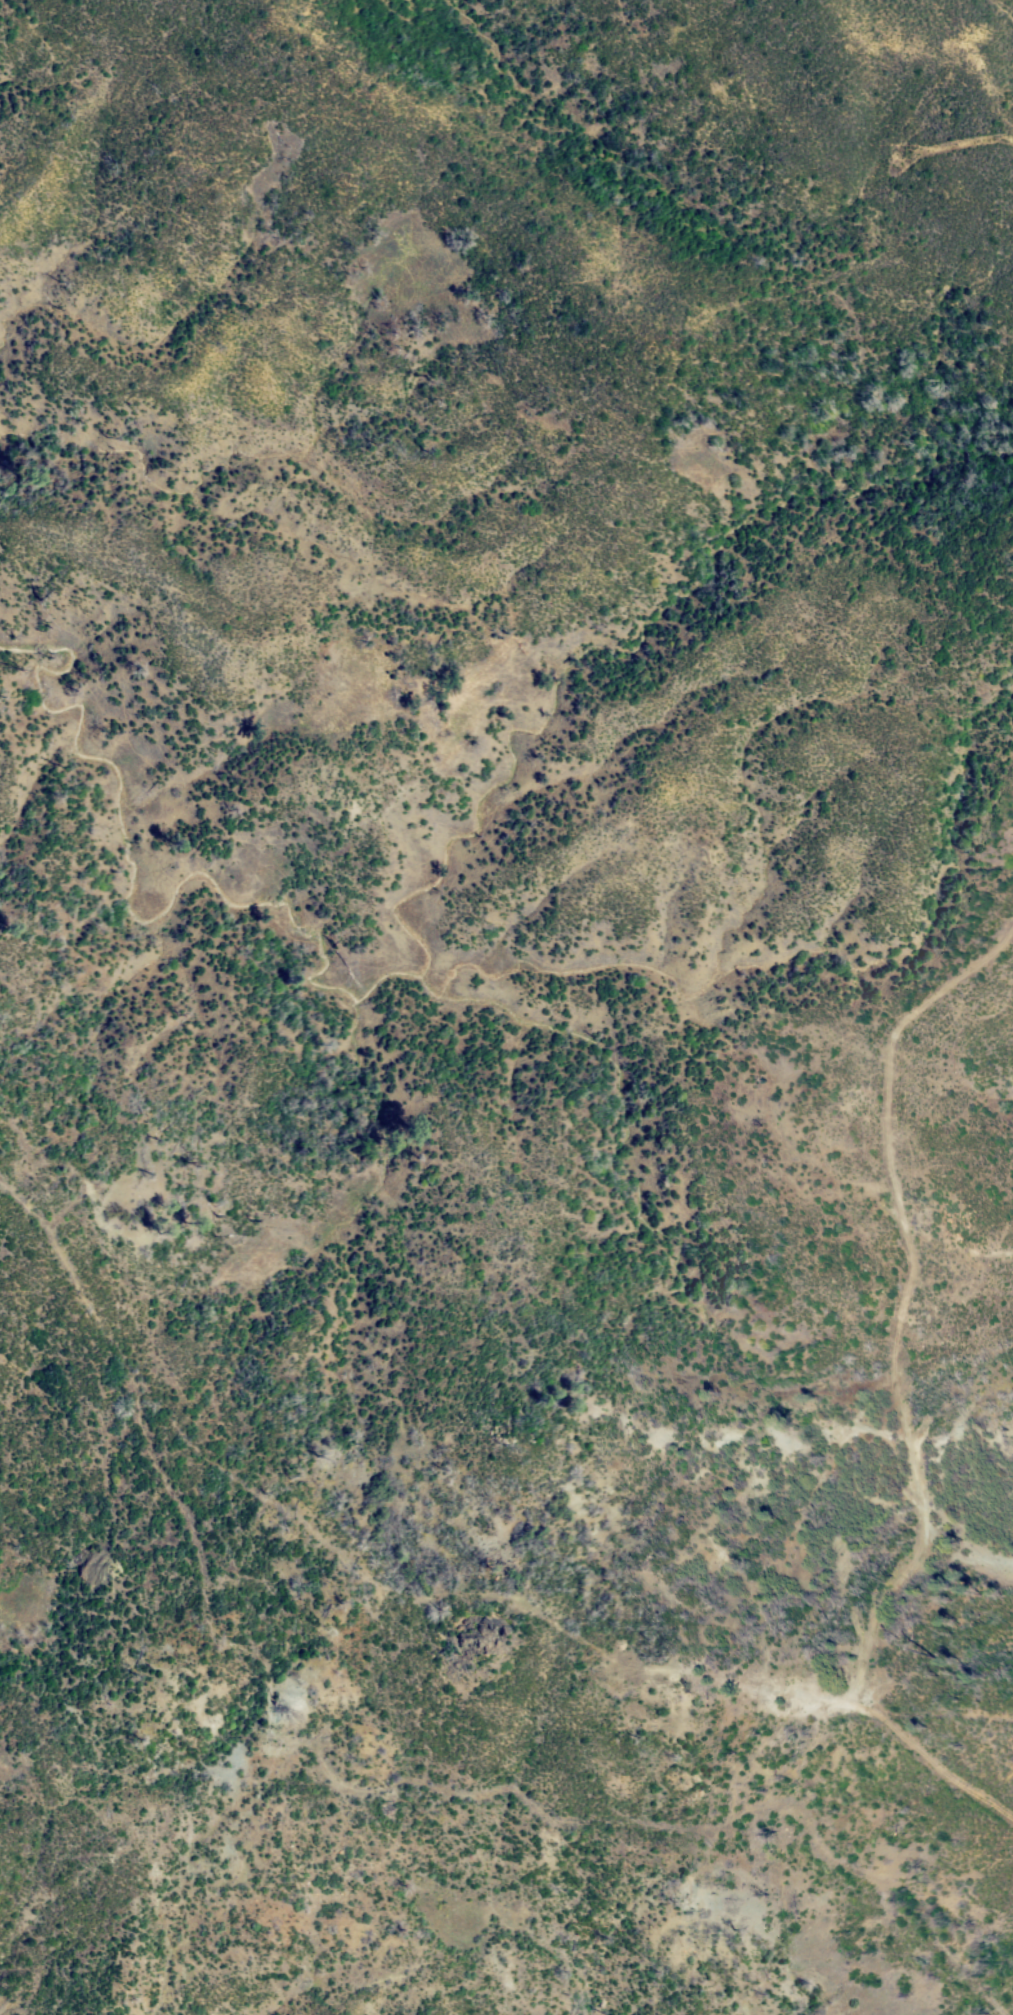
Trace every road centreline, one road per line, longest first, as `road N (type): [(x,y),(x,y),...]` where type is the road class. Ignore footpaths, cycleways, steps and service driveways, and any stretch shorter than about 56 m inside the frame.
road 1 (residential): [(1012,933),(925,1008),(897,1049),(896,1180),(916,1240),(900,1379),(930,1513),(928,1548),(884,1606),(869,1643),(870,1709),(1012,1809)]
road 2 (residential): [(870,1709),(1012,1716)]

